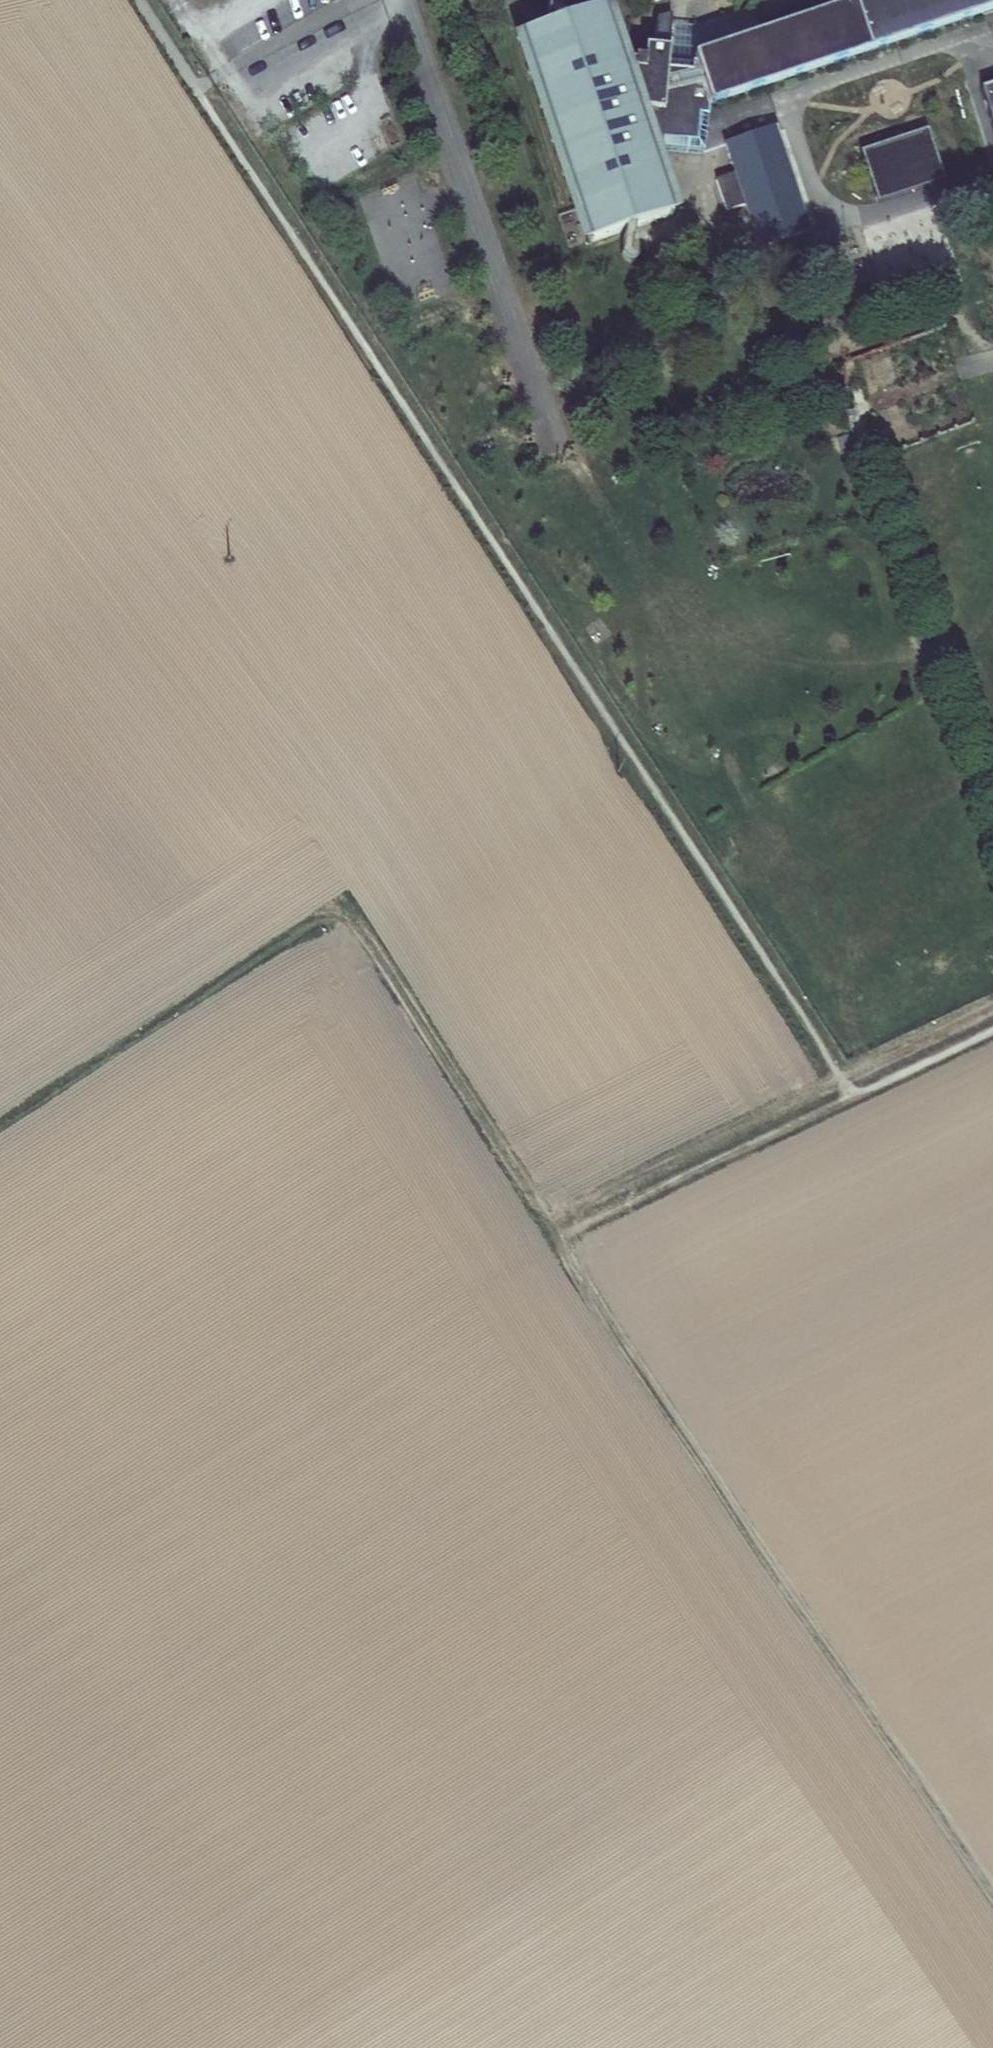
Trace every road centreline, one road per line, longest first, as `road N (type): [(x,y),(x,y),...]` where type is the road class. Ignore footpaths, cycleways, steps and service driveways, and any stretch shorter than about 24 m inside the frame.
road 1 (track): [(992,995),(535,1209),(992,1897)]

